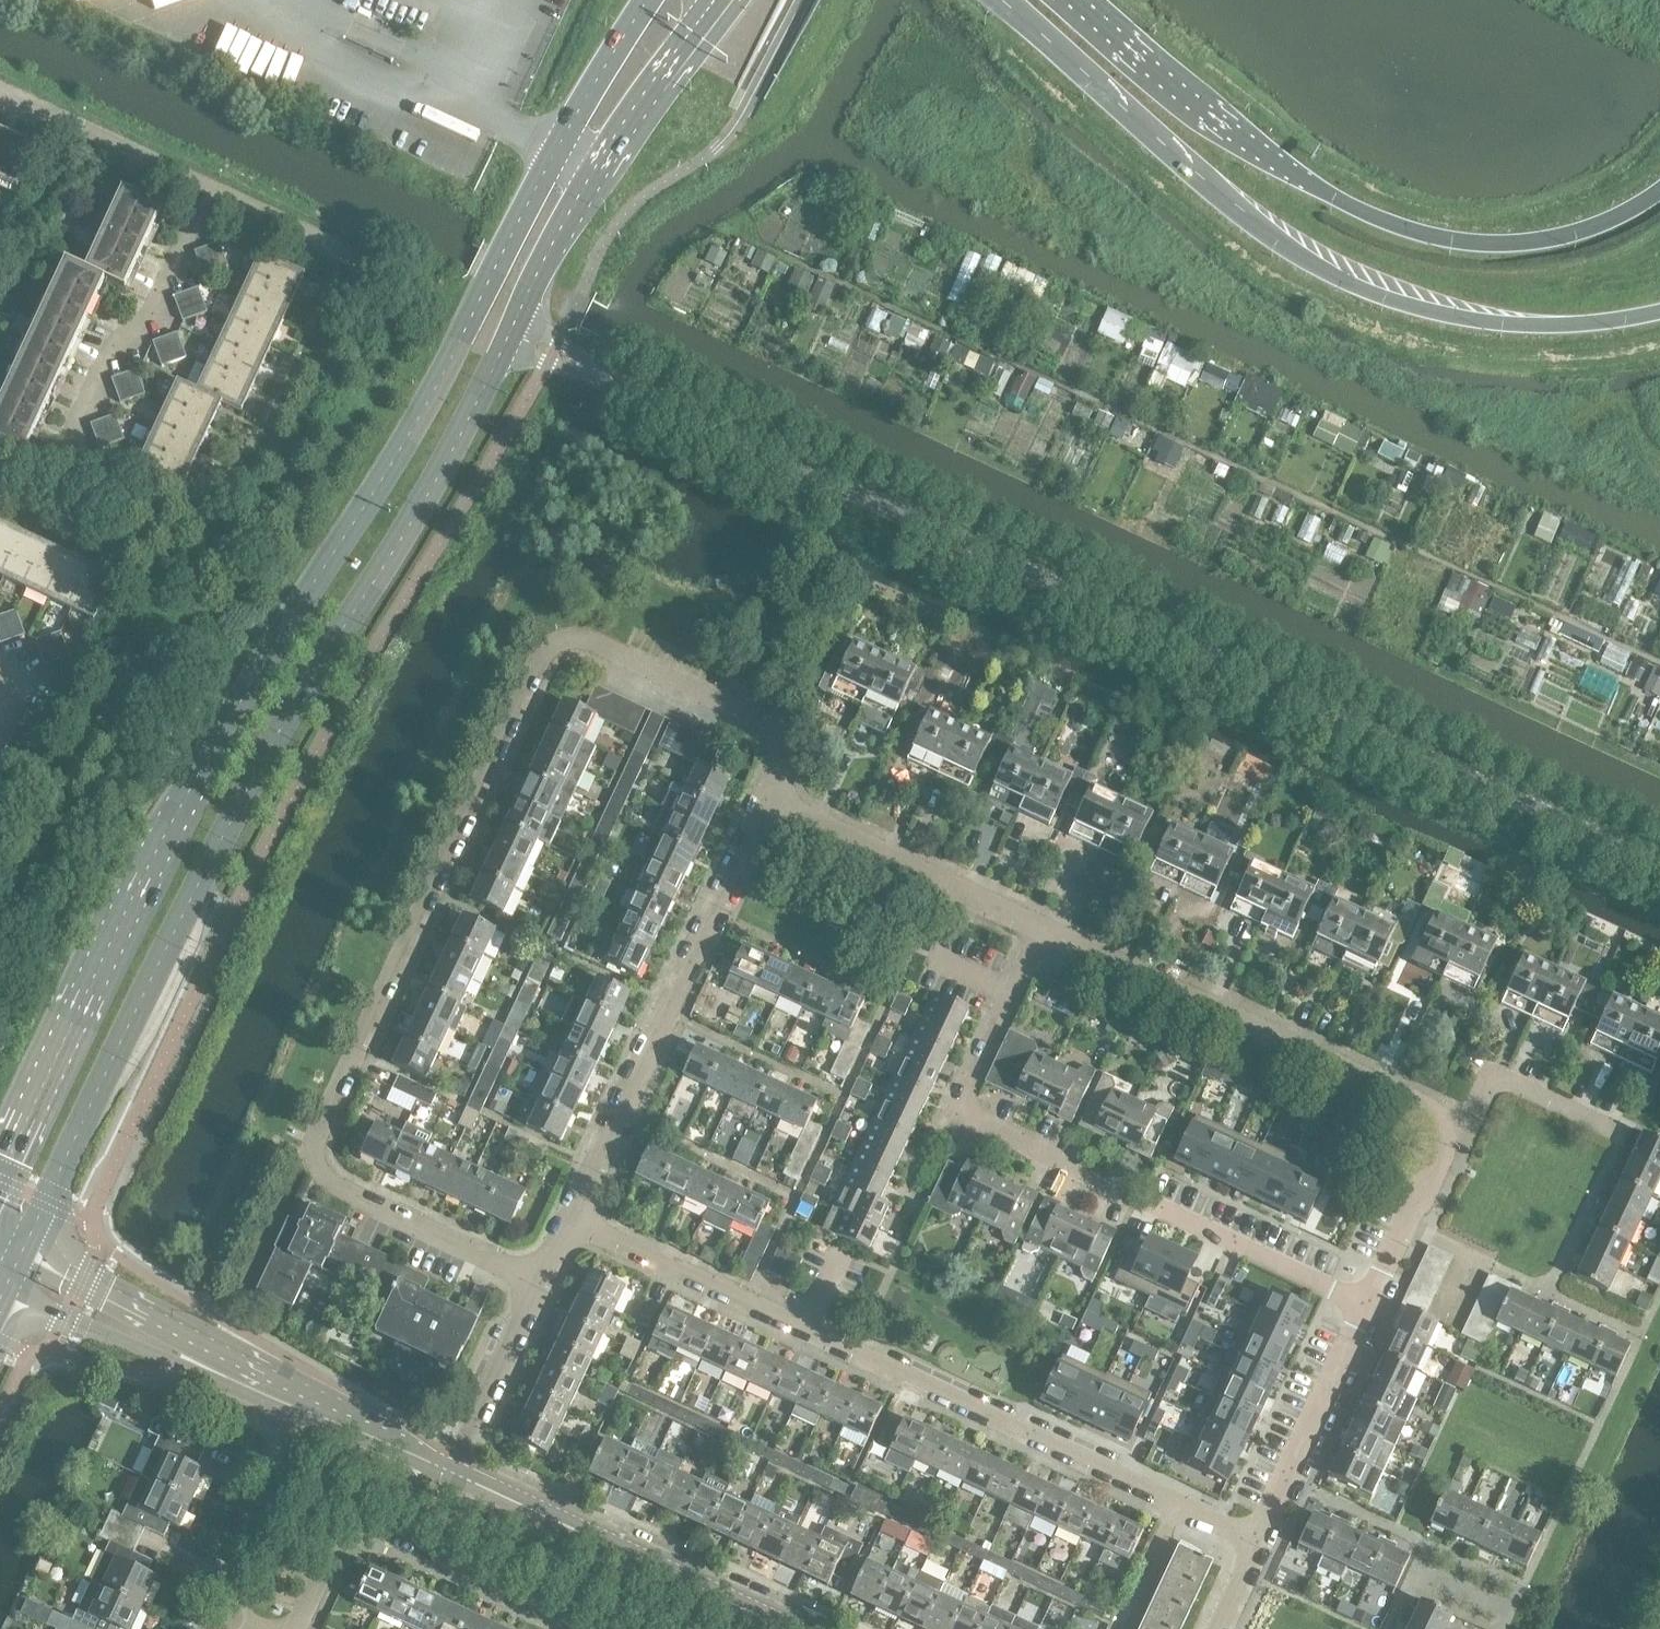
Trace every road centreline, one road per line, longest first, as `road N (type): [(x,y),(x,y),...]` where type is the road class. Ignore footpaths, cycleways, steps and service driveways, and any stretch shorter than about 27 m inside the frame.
road 1 (secondary): [(647,0),(555,149),(374,493),(242,699),(0,1170)]
road 2 (tertiary): [(1659,866),(590,369)]
road 3 (residential): [(541,1279),(324,1177),(315,1162),(540,663),(561,646),(583,643),(755,721),(775,739),(783,760),(769,802)]
road 4 (secondary): [(19,1266),(297,705),(502,346)]
road 5 (trunk): [(990,0),(1182,171),(1312,268),(1421,310),(1494,324),(1573,325),(1659,313)]
road 6 (residential): [(1260,1542),(571,1219)]
road 7 (trunk): [(1659,192),(1616,221),(1544,241),(1490,246),(1394,225),(1260,152),(1073,0)]
road 8 (residential): [(571,1219),(769,802)]
road 9 (residential): [(1457,1121),(1040,930)]
road 10 (residential): [(1128,1203),(952,1122),(1040,930)]
road 11 (secondary): [(516,321),(621,125),(713,0)]
road 12 (residential): [(596,1628),(370,1529),(340,1542),(294,1628)]
road 13 (tertiary): [(787,1628),(448,1472)]
road 14 (residential): [(53,477),(106,351),(136,337),(203,191)]
road 15 (tertiary): [(312,1408),(19,1266)]
road 16 (residential): [(1040,930),(769,802)]
road 17 (residential): [(1260,1542),(1371,1305)]
road 18 (residential): [(1371,1305),(1140,1200)]
road 19 (residential): [(203,191),(0,97)]
road 20 (residential): [(219,1609),(312,1408)]
road 21 (residential): [(448,1472),(541,1279)]
road 22 (residential): [(1371,1305),(1457,1121)]
road 23 (residential): [(1457,1121),(1509,1081),(1621,1132)]
road 24 (residential): [(342,256),(203,191)]
road 25 (tertiary): [(448,1472),(312,1408)]

